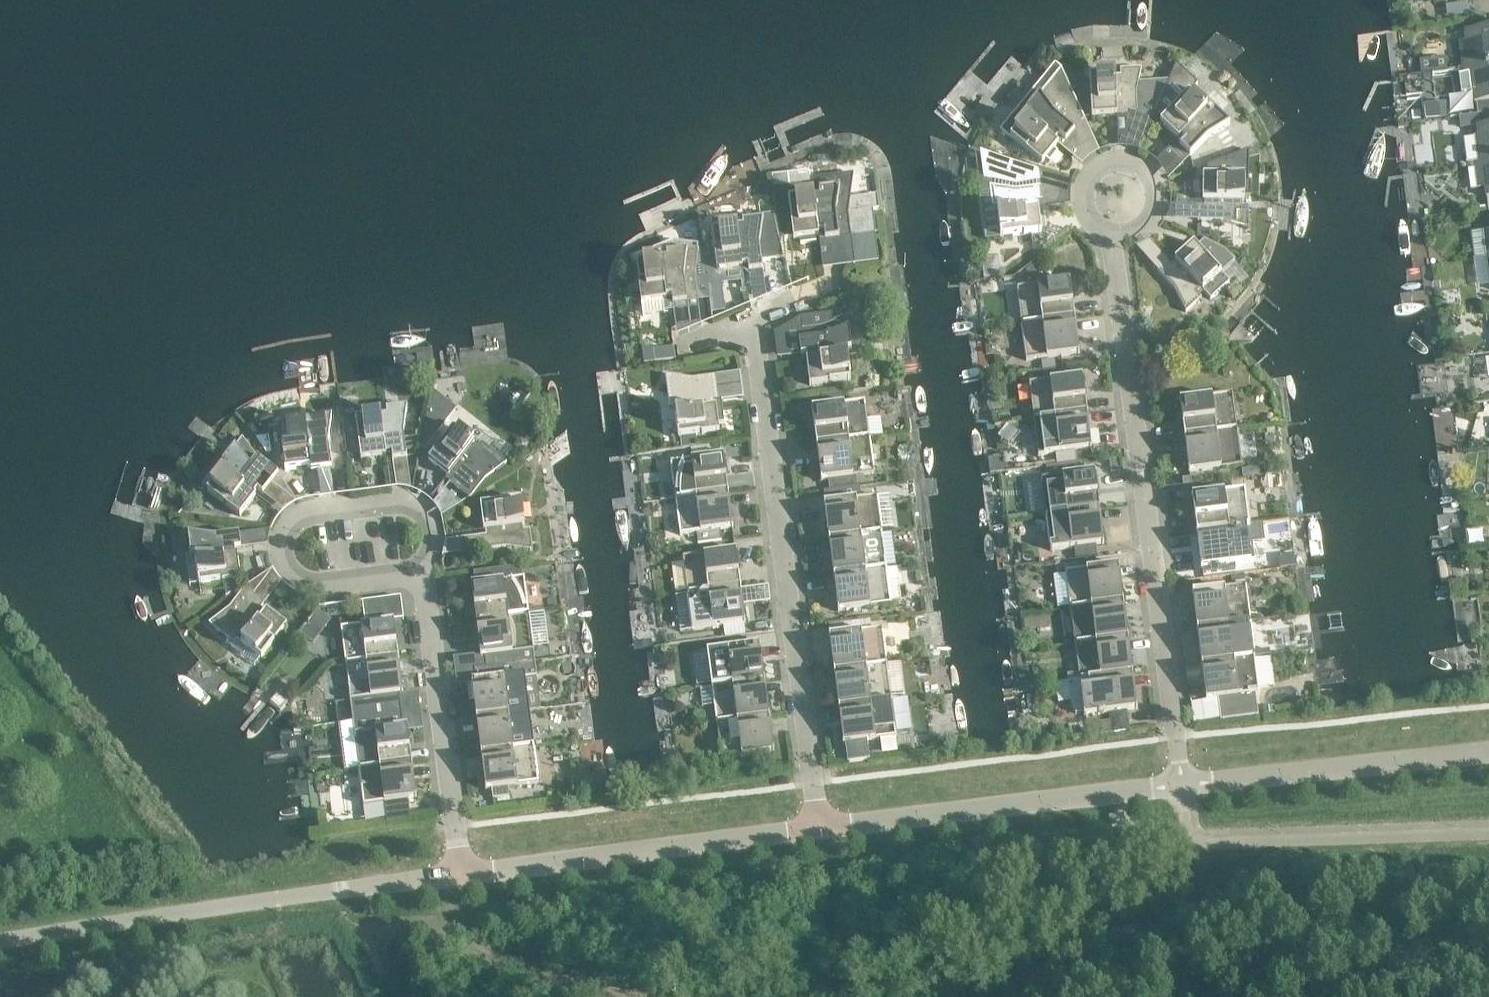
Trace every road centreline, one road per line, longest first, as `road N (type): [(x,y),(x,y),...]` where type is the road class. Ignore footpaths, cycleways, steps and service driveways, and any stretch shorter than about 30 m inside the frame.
road 1 (residential): [(1104,226),(1176,786)]
road 2 (residential): [(751,317),(813,832)]
road 3 (residential): [(0,943),(457,879)]
road 4 (residential): [(424,586),(435,538),(417,503),(311,511),(294,517),(277,546),(283,576),(300,587),(401,582)]
road 5 (residential): [(813,832),(1176,786)]
road 6 (residential): [(457,879),(813,832)]
road 7 (residential): [(1176,786),(1488,753)]
road 8 (residential): [(457,879),(424,586)]
road 9 (residential): [(1125,230),(1143,220),(1152,201),(1147,181),(1130,168),(1109,168),(1093,181),(1088,201),(1104,226)]

